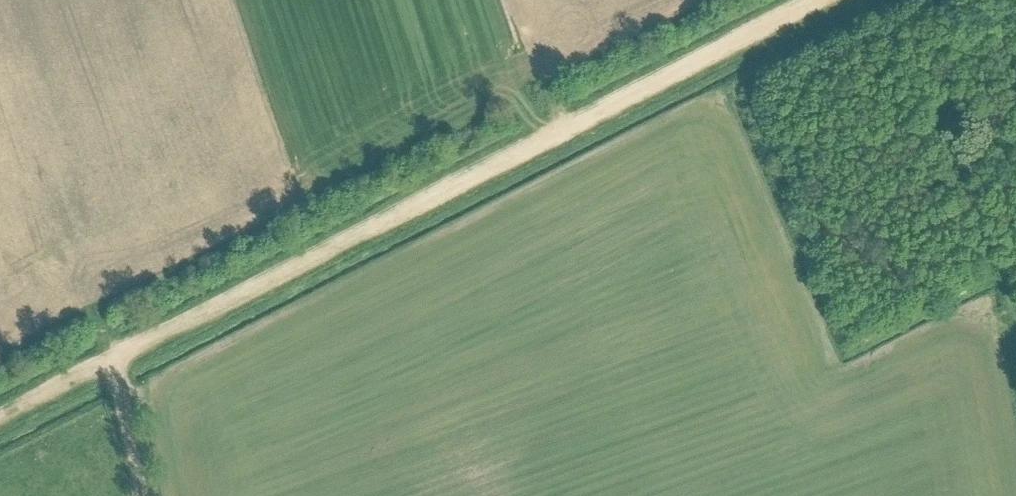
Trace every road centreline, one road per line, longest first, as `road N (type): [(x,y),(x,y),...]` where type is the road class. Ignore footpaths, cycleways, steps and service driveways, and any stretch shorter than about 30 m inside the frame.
road 1 (track): [(0,417),(817,0)]
road 2 (track): [(143,495),(115,357)]

